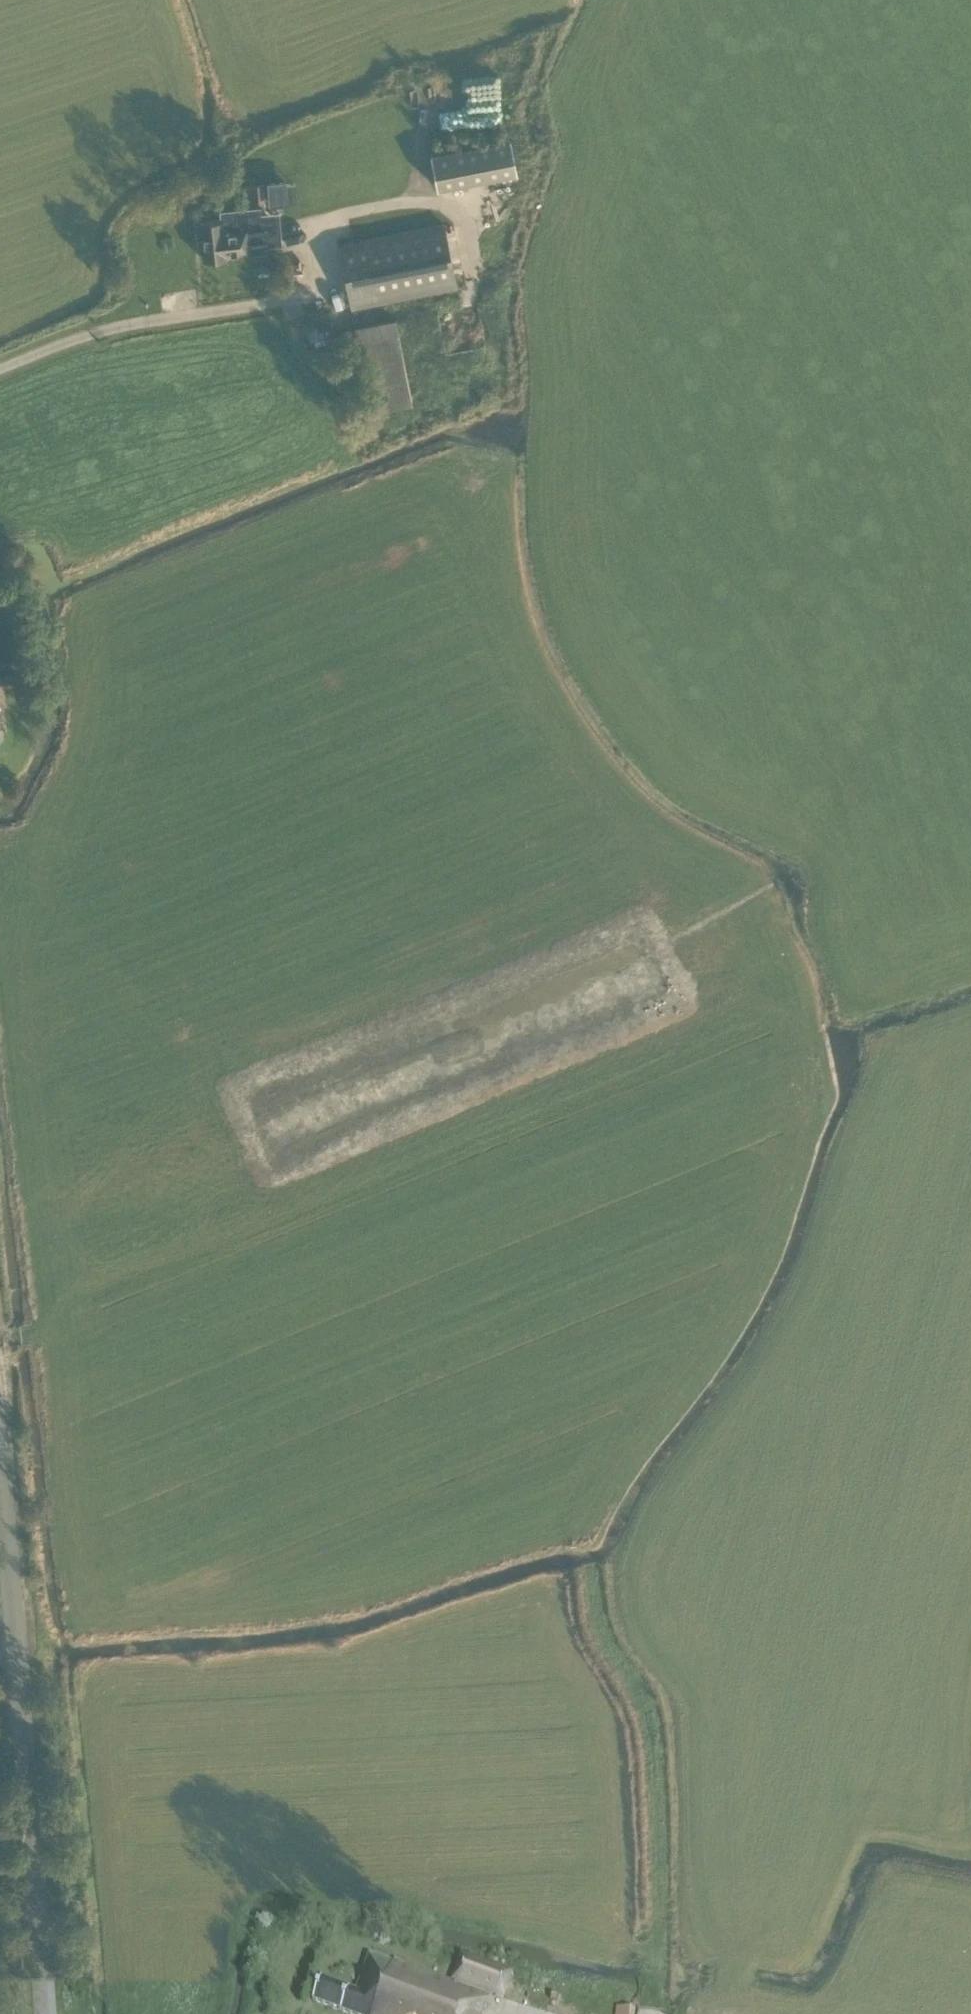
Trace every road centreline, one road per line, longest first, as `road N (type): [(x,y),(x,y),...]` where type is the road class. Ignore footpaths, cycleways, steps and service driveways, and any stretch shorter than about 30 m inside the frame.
road 1 (secondary): [(45,2013),(0,1486)]

